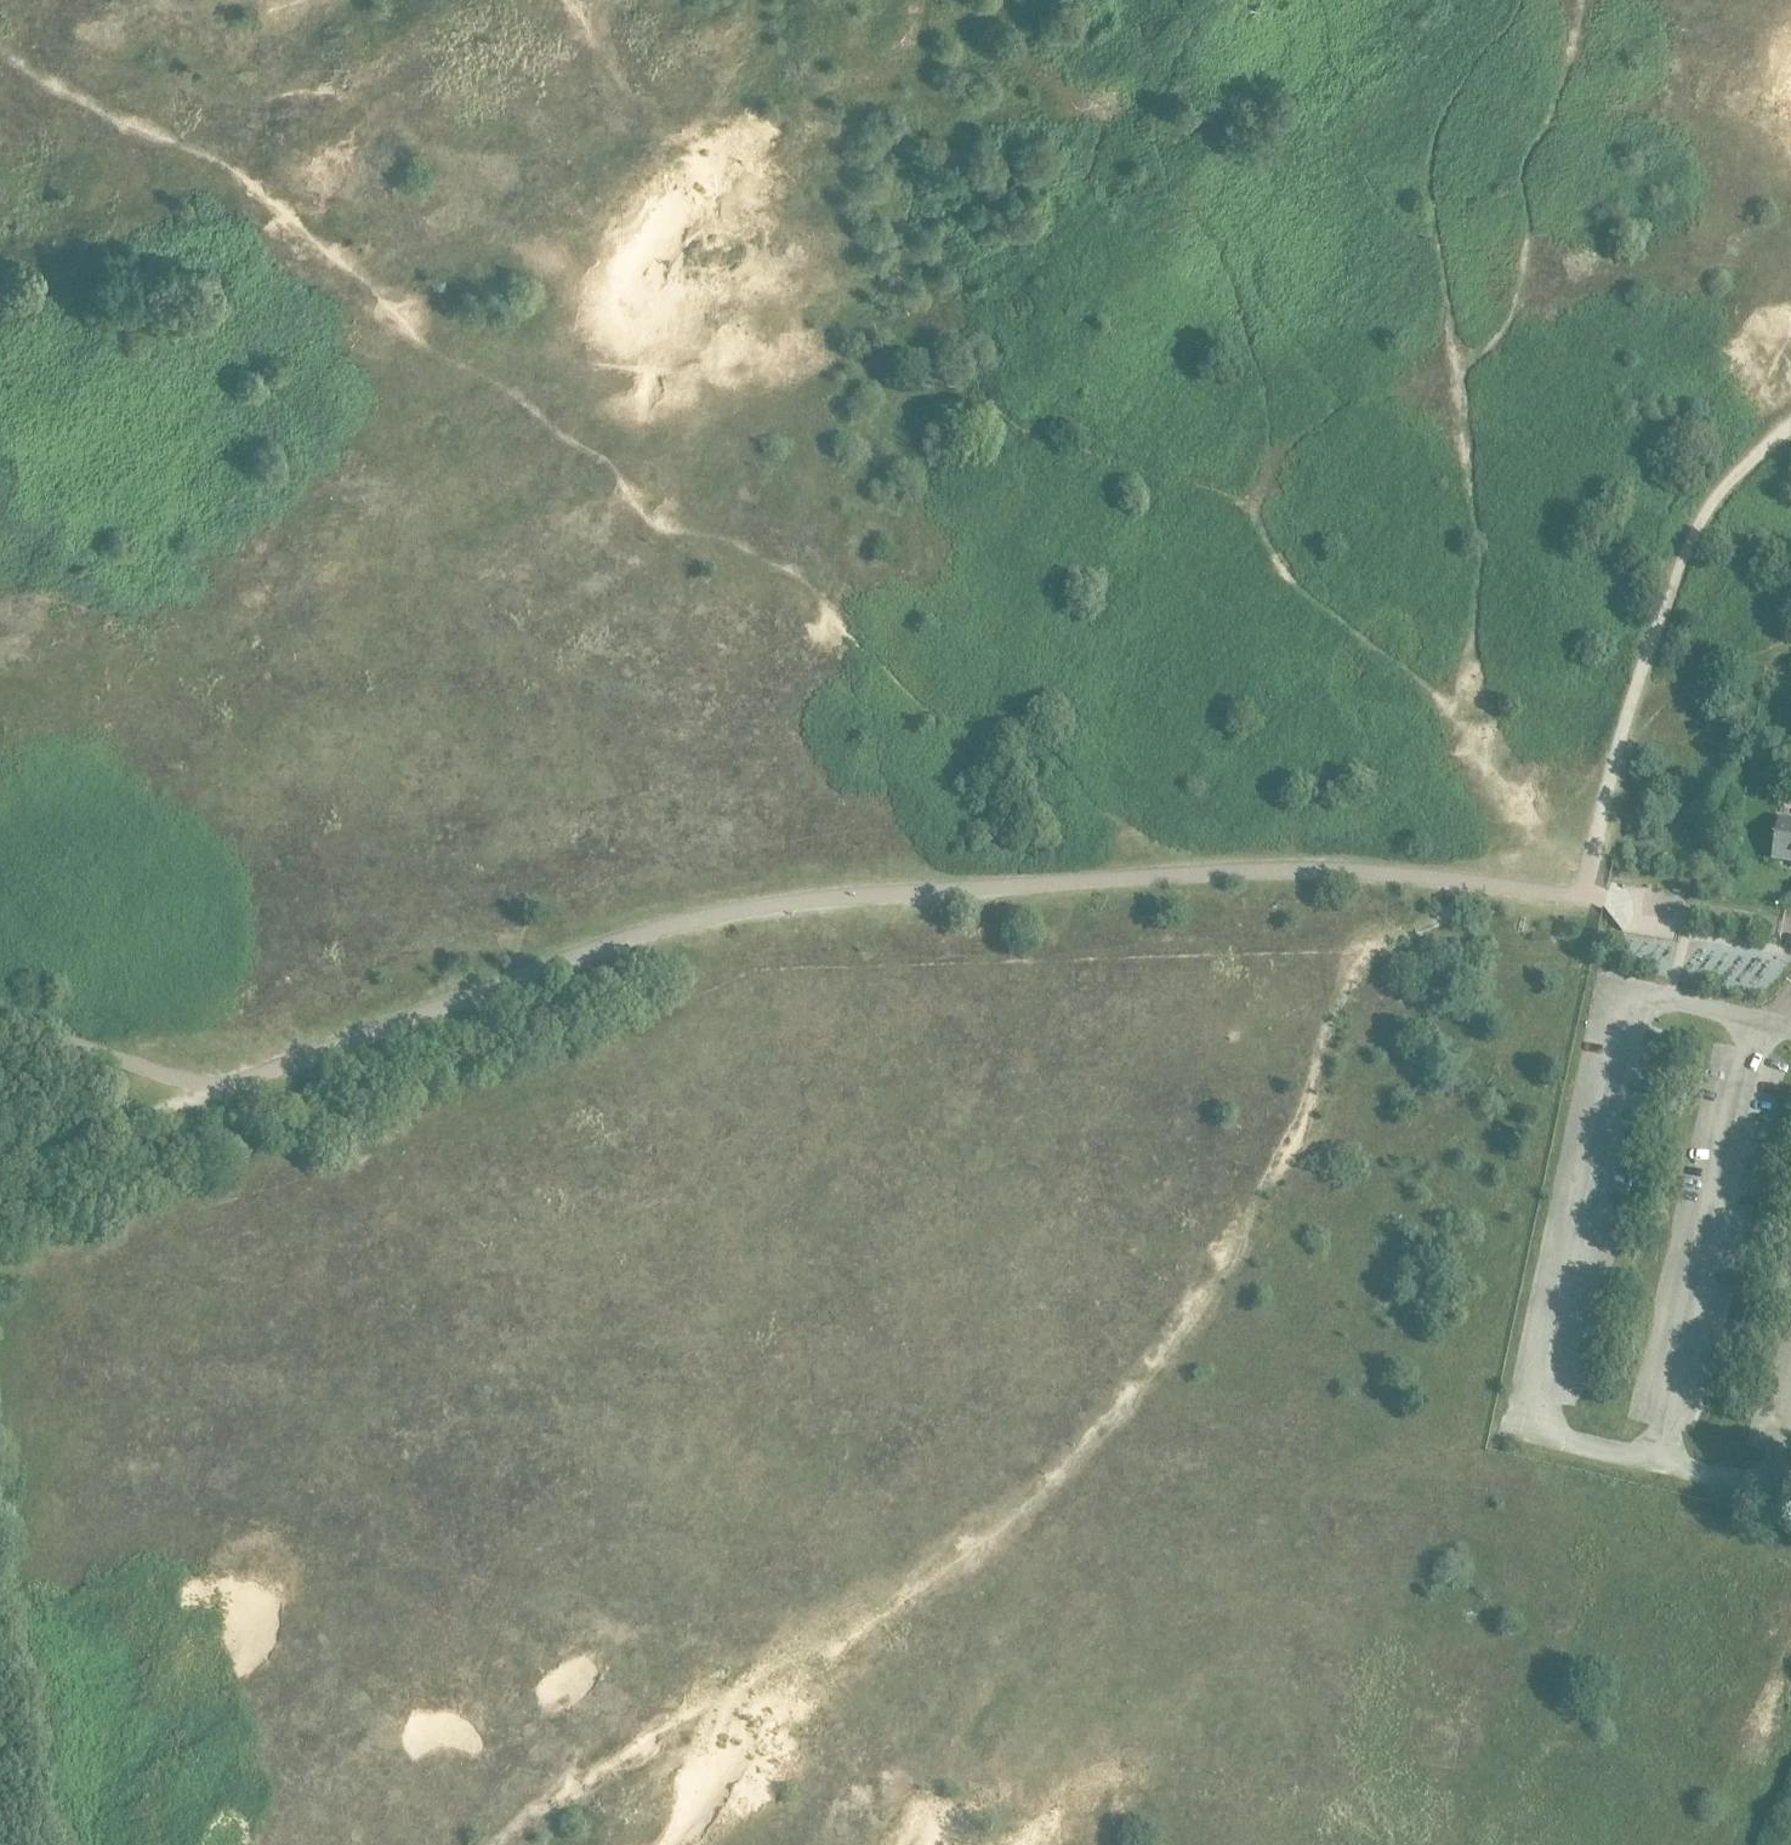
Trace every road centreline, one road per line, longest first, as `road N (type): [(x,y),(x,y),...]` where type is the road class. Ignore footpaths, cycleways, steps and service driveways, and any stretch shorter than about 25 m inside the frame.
road 1 (track): [(1583,895),(1298,870),(866,894),(735,910),(592,948),(219,1090)]
road 2 (track): [(1583,895),(1622,735),(1694,534),(1714,498),(1790,424)]
road 3 (track): [(0,1169),(219,1090)]
road 4 (track): [(219,1090),(0,1015)]
road 5 (track): [(1790,928),(1583,895)]

